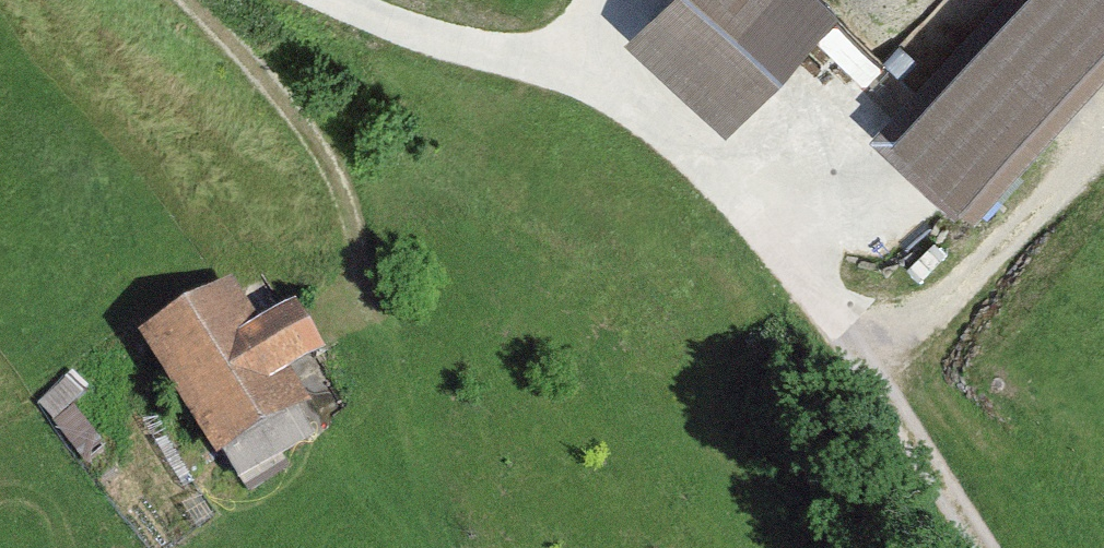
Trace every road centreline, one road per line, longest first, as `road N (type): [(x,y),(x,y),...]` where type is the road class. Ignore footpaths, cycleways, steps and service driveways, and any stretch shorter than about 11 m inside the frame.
road 1 (track): [(185,0),(311,140),(345,209),(442,547)]
road 2 (residential): [(796,274),(579,79),(302,0)]
road 3 (unclassified): [(976,547),(796,274)]

